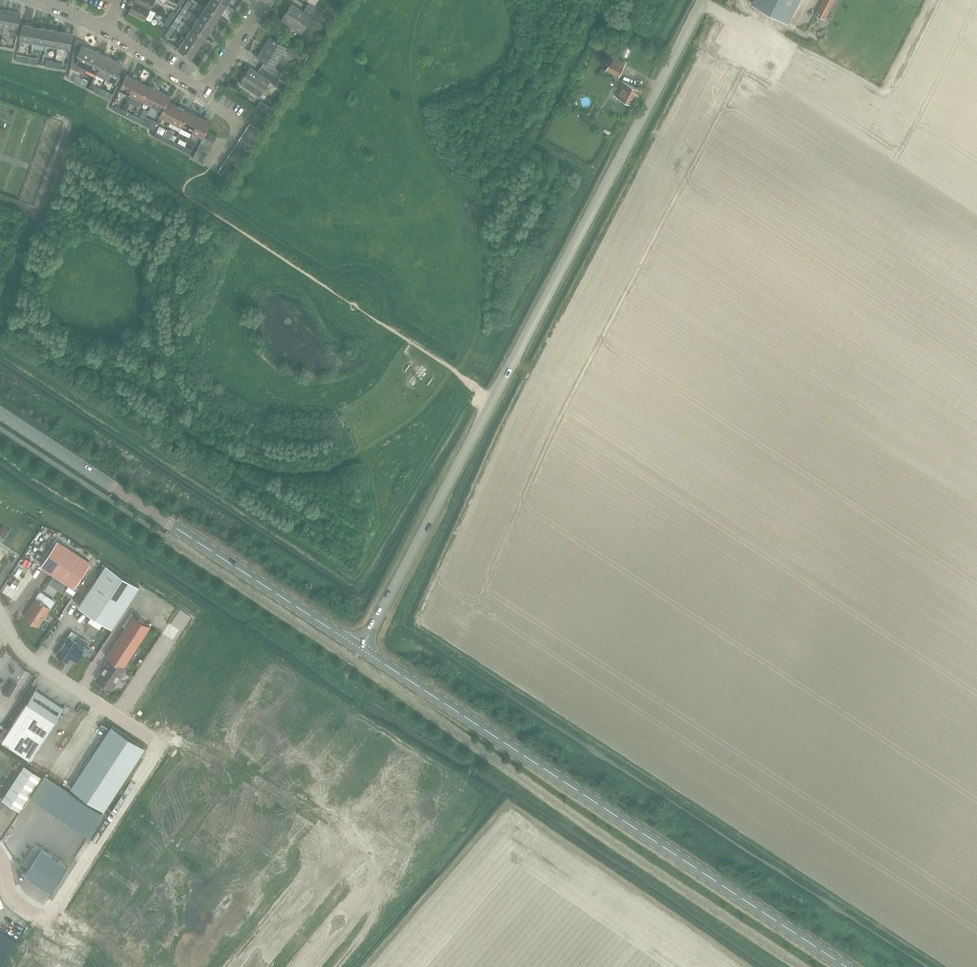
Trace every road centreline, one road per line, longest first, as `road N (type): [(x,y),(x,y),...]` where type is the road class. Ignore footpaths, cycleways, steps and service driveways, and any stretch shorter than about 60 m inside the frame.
road 1 (unclassified): [(361,649),(705,0)]
road 2 (secondary): [(845,966),(361,649)]
road 3 (residential): [(0,611),(26,658),(159,744),(45,920),(9,890),(0,852)]
road 4 (secondary): [(361,649),(0,414)]

